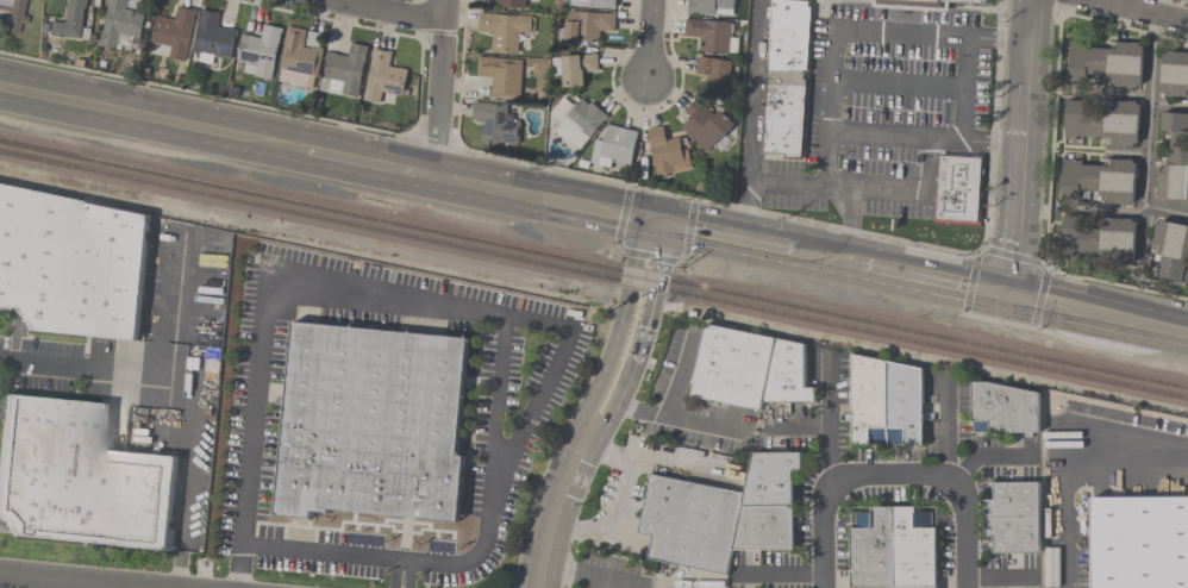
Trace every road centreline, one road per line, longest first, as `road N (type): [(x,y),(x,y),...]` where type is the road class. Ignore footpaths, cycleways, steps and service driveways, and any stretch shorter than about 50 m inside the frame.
road 1 (residential): [(962,587),(958,481),(829,482),(827,587)]
road 2 (primary): [(0,88),(306,150)]
road 3 (tertiary): [(626,359),(559,492),(539,587)]
road 4 (primary): [(432,176),(657,224)]
road 5 (primary): [(1008,293),(1187,332)]
road 6 (residential): [(443,0),(432,176)]
road 7 (secondary): [(1024,123),(1008,293)]
road 8 (primary): [(859,264),(1008,293)]
road 9 (tertiary): [(626,359),(657,224)]
road 10 (primary): [(306,150),(432,176)]
road 11 (residential): [(0,576),(123,587)]
road 12 (secondary): [(1030,0),(1024,123)]

